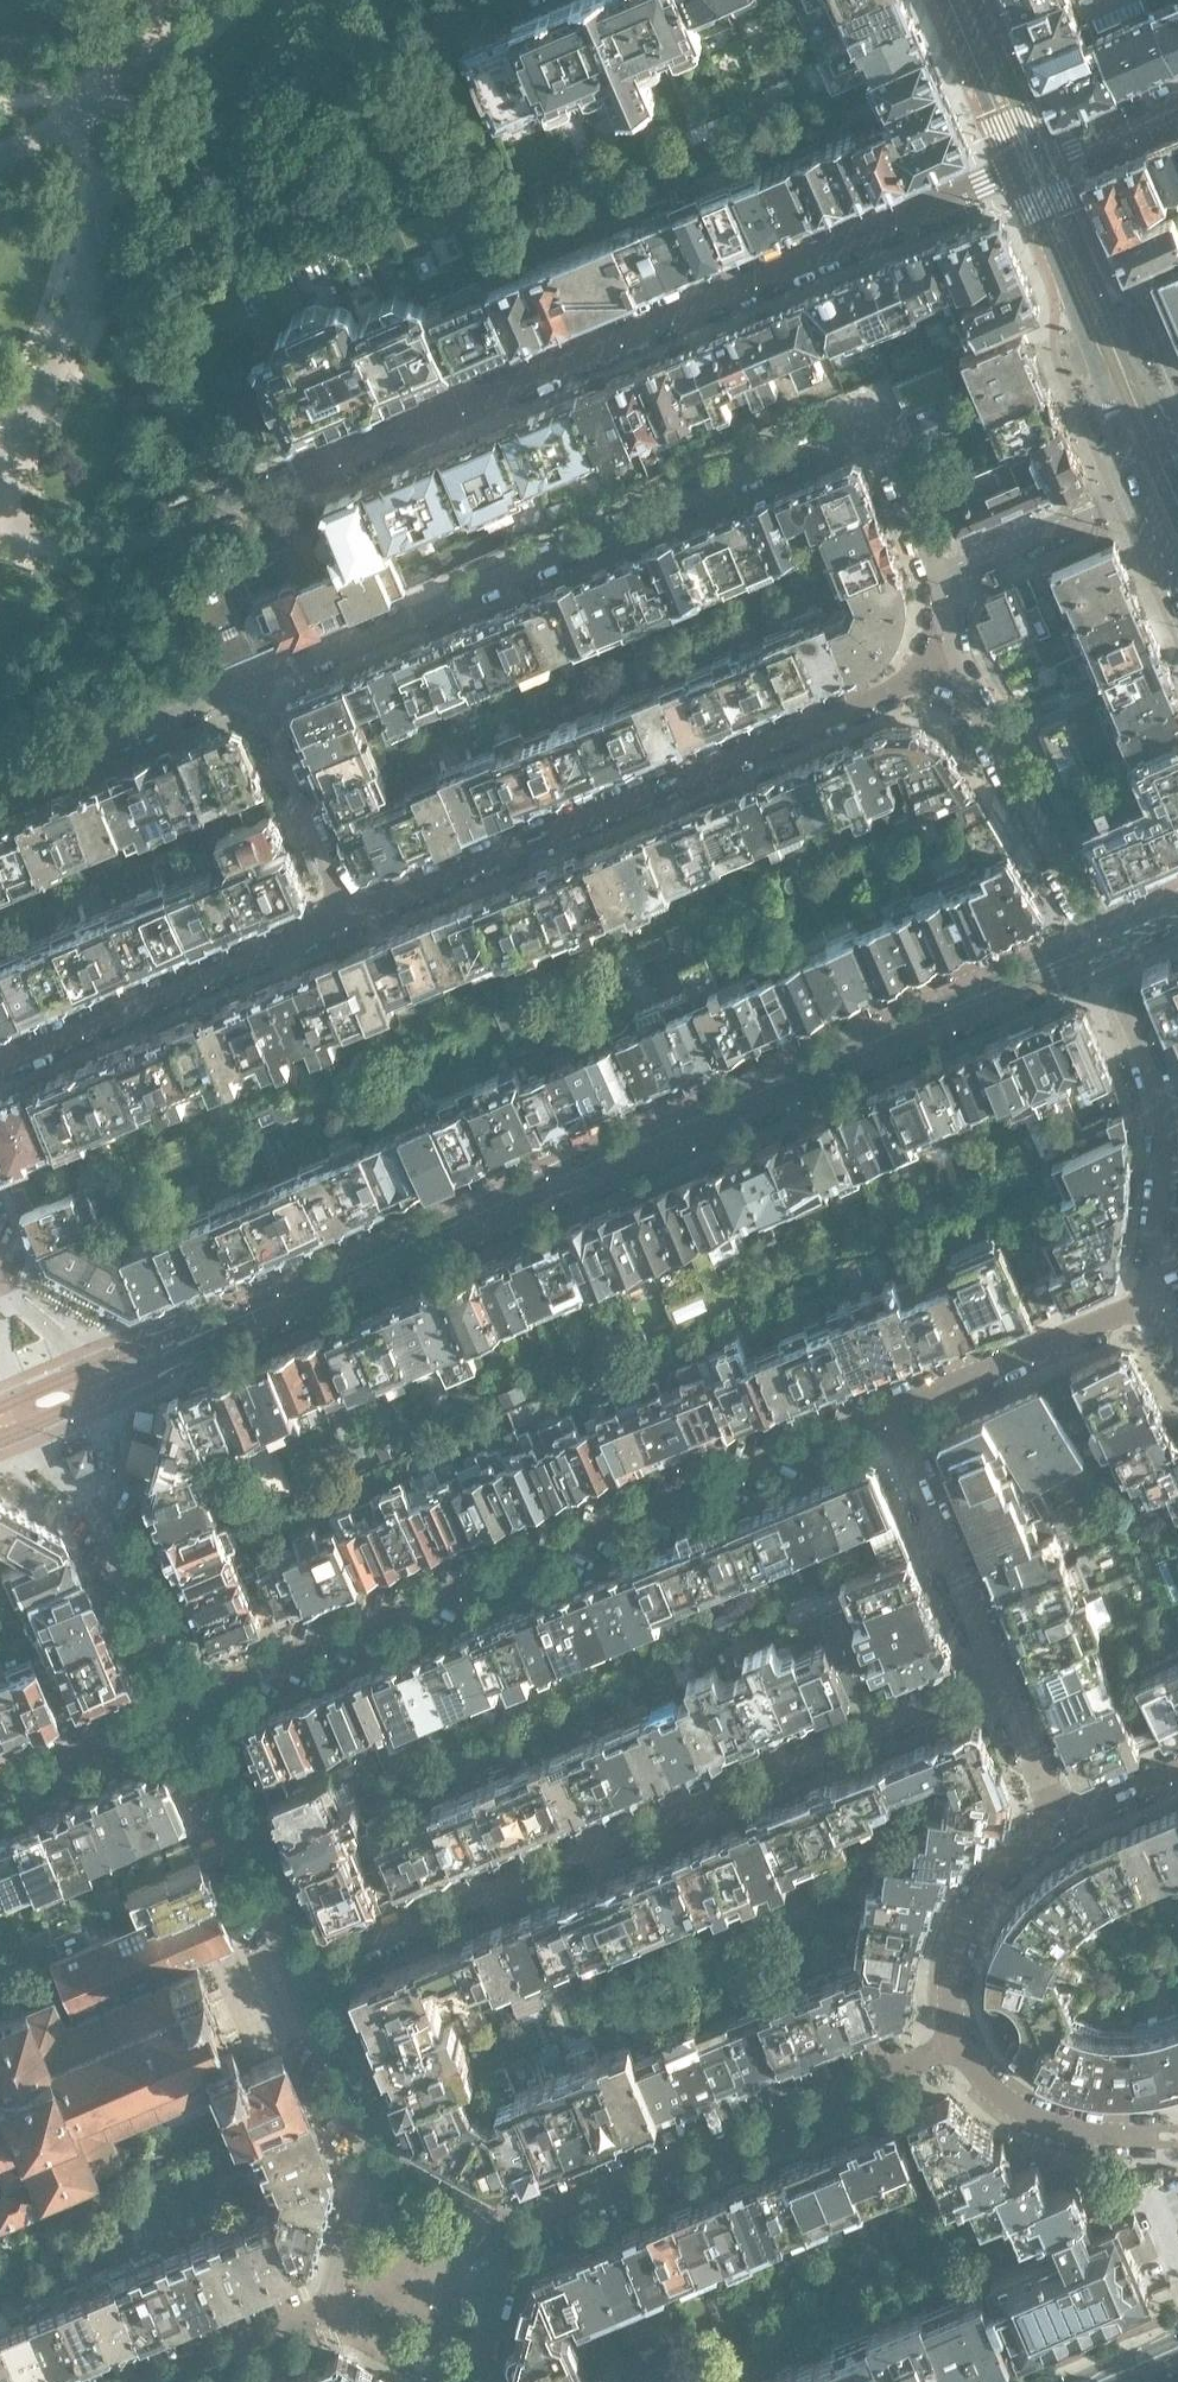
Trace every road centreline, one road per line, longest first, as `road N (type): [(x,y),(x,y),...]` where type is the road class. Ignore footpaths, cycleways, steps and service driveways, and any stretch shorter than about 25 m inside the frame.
road 1 (tertiary): [(174,1346),(1100,941)]
road 2 (residential): [(944,577),(884,443),(855,433),(250,685)]
road 3 (residential): [(289,482),(1034,163)]
road 4 (residential): [(184,1708),(888,1409)]
road 5 (residential): [(297,1973),(997,1678)]
road 6 (residential): [(351,917),(950,670)]
road 7 (residential): [(509,2227),(956,2052)]
road 8 (residential): [(0,1064),(351,917)]
road 9 (residential): [(1145,1300),(1151,1297),(1166,1121),(1100,941)]
road 10 (residential): [(1100,941),(950,670)]
road 11 (residential): [(997,1678),(888,1409)]
road 12 (residential): [(297,1973),(184,1708)]
road 13 (residential): [(888,1409),(1145,1300)]
road 14 (residential): [(250,685),(0,788)]
road 15 (residential): [(956,2052),(950,1982),(966,1918),(1006,1865),(1060,1826)]
road 16 (residential): [(351,917),(250,685)]
road 17 (residential): [(1177,2139),(1088,2138),(1034,2117),(956,2052)]
road 18 (residential): [(184,1708),(95,1488)]
road 19 (residential): [(944,577),(1140,493)]
road 20 (tertiary): [(1034,163),(1114,353)]
road 21 (residential): [(0,1787),(184,1708)]
road 22 (residential): [(376,2155),(297,1973)]
road 23 (residential): [(158,2381),(330,2313)]
road 24 (tertiary): [(963,0),(1034,163)]
road 25 (residential): [(376,2155),(330,2313)]
road 26 (residential): [(1060,1826),(997,1678)]
road 27 (residential): [(1177,101),(1034,163)]
road 28 (residential): [(463,2372),(509,2227)]
road 29 (residential): [(509,2227),(376,2155)]
road 30 (residential): [(330,2313),(463,2372)]
road 31 (tertiary): [(1114,353),(1126,462),(1140,493)]
road 32 (residential): [(1060,1826),(1177,1773)]

